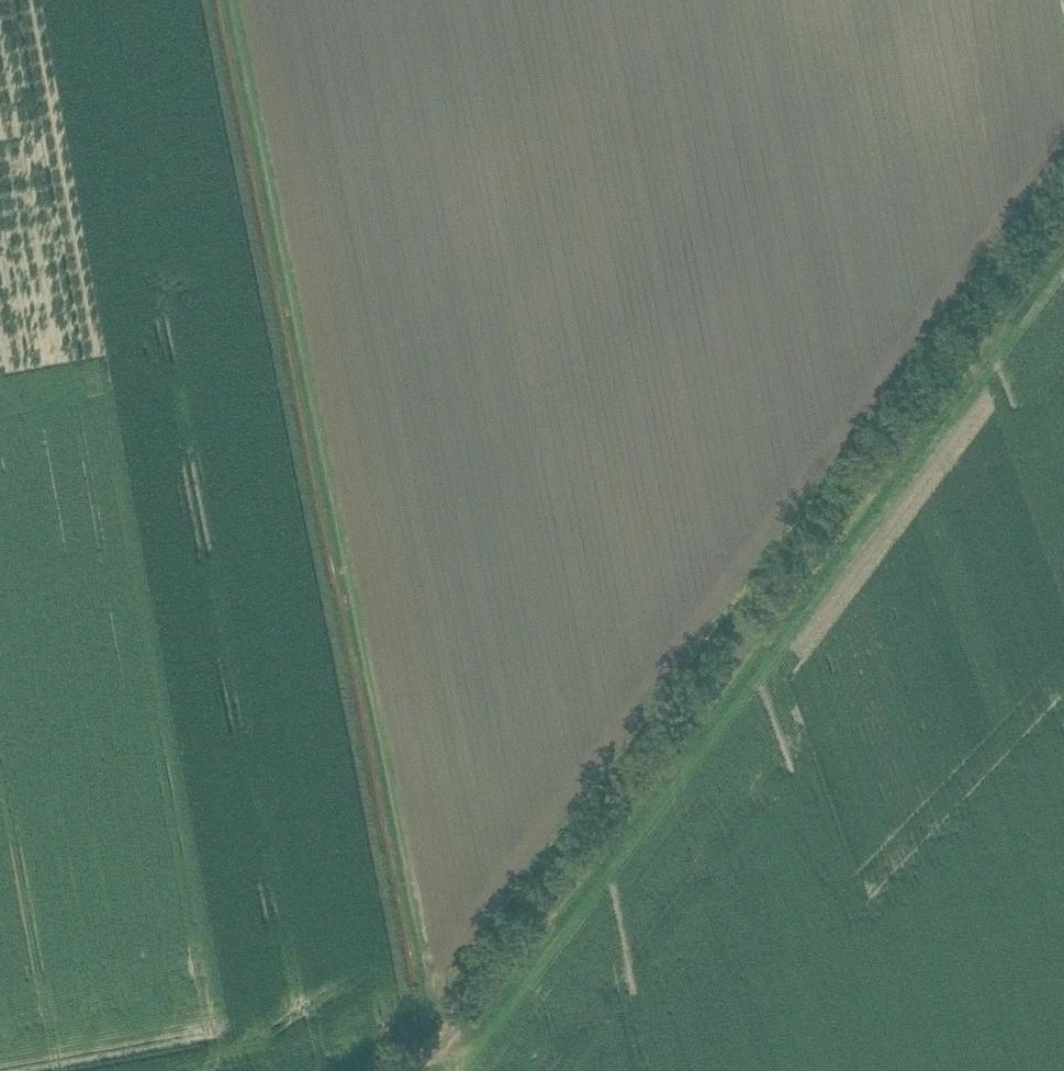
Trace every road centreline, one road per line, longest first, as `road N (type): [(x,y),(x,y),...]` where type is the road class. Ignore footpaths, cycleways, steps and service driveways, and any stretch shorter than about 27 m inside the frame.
road 1 (track): [(394,1070),(529,932),(1063,219)]

